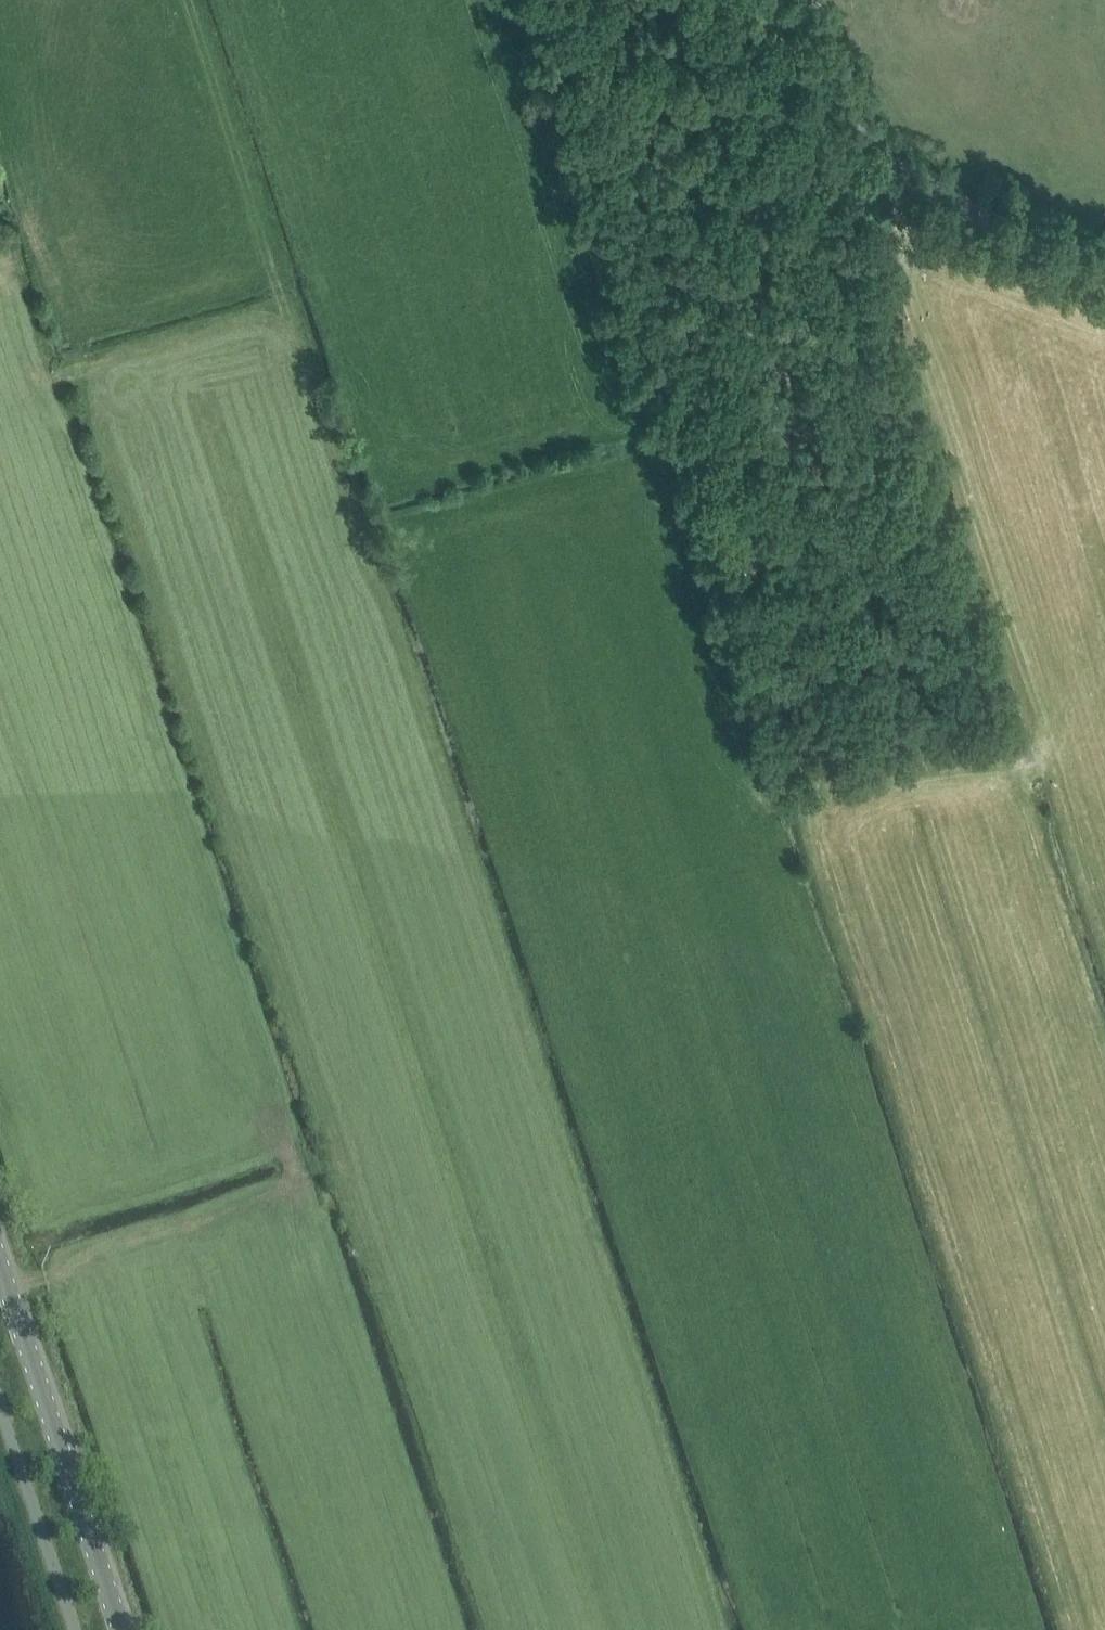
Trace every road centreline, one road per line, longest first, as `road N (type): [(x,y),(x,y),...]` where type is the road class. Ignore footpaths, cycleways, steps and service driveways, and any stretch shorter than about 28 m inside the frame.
road 1 (unclassified): [(1104,262),(940,186),(832,109),(712,0)]
road 2 (tertiary): [(120,1629),(0,1268)]

